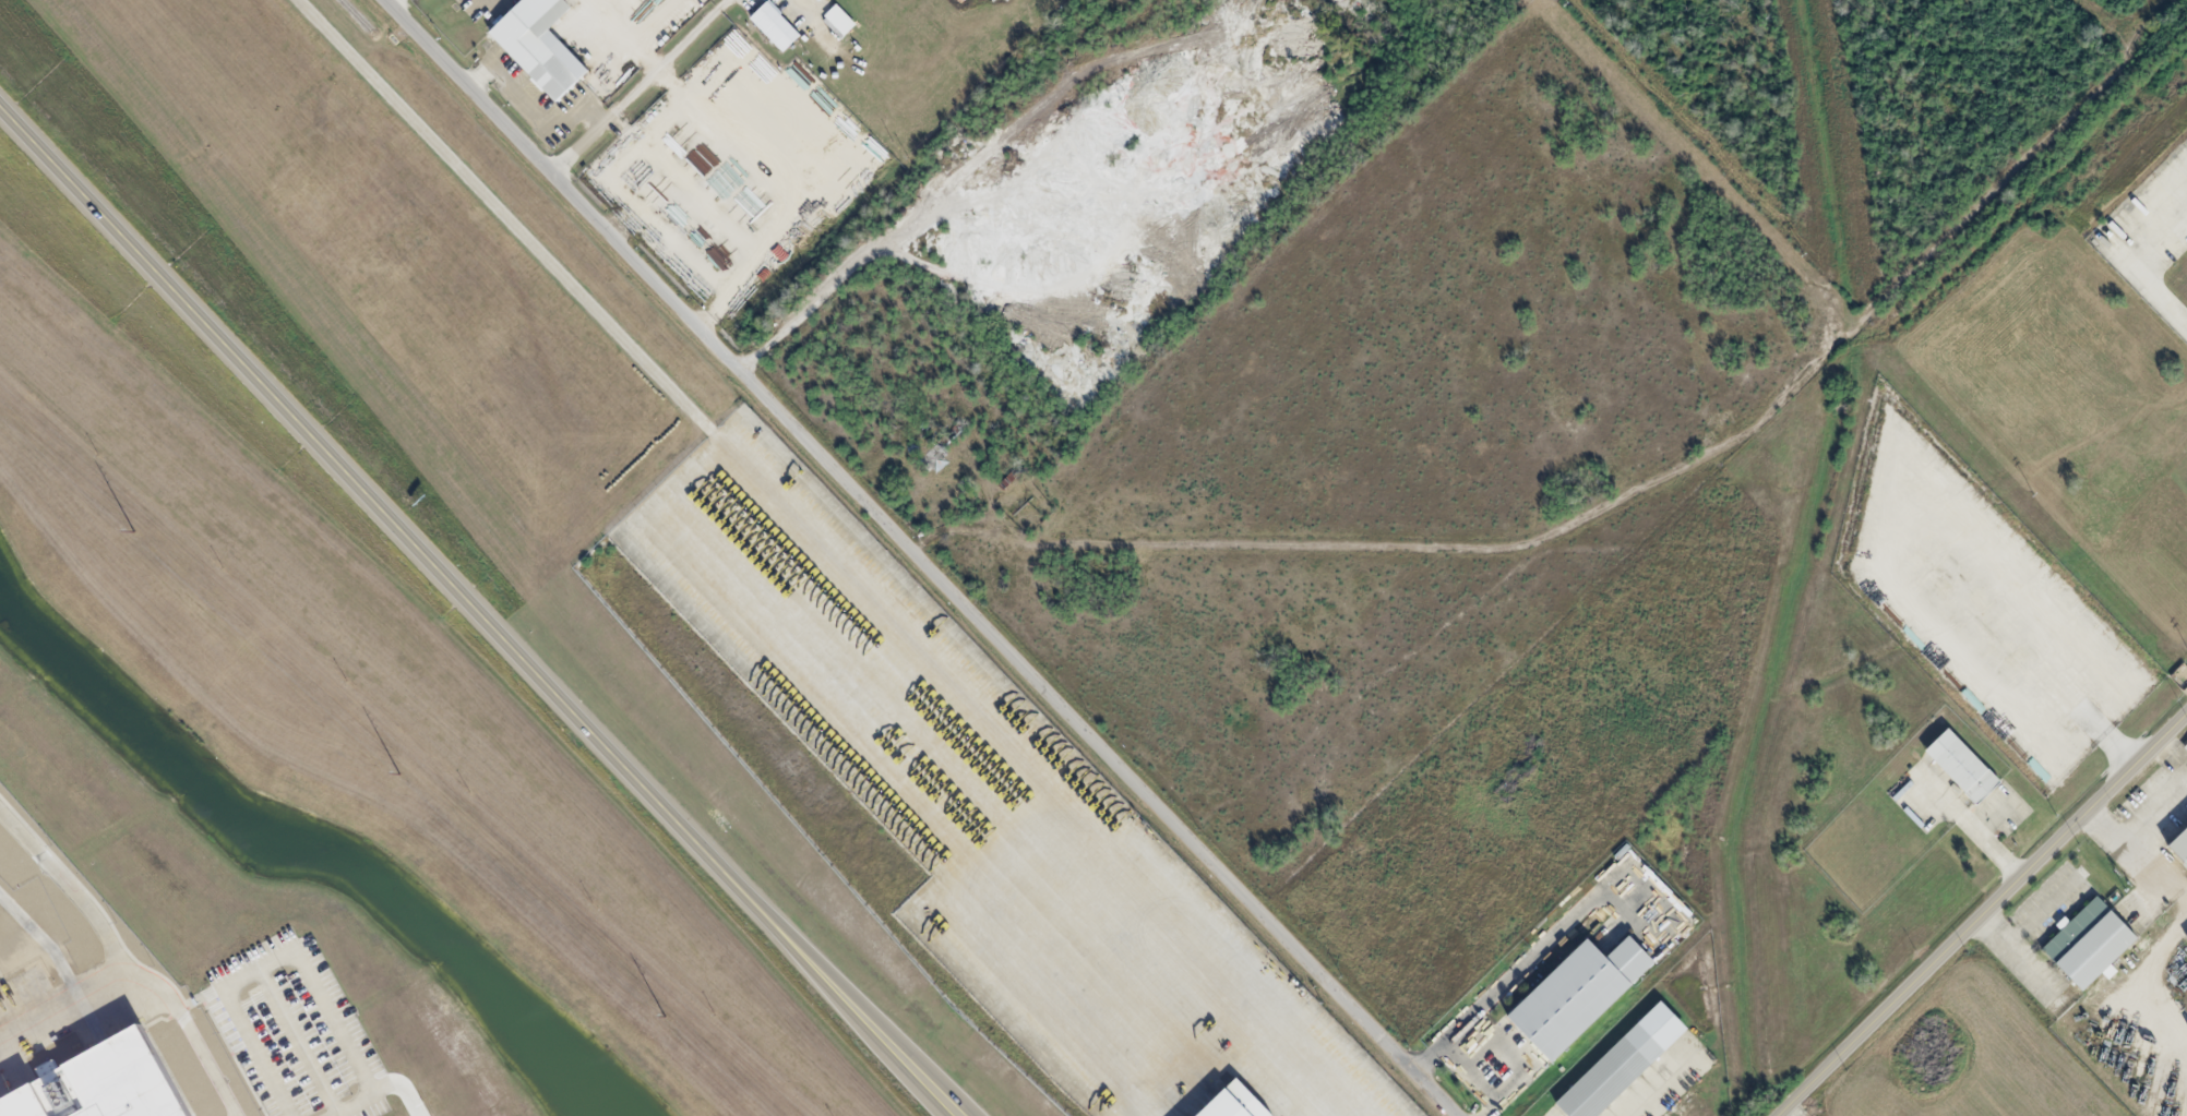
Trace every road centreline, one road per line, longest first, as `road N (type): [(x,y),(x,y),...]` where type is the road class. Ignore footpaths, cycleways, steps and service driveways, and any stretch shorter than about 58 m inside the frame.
road 1 (residential): [(1451,1115),(390,0)]
road 2 (trunk): [(0,106),(959,1115)]
road 3 (tertiary): [(1784,1115),(2186,716)]

